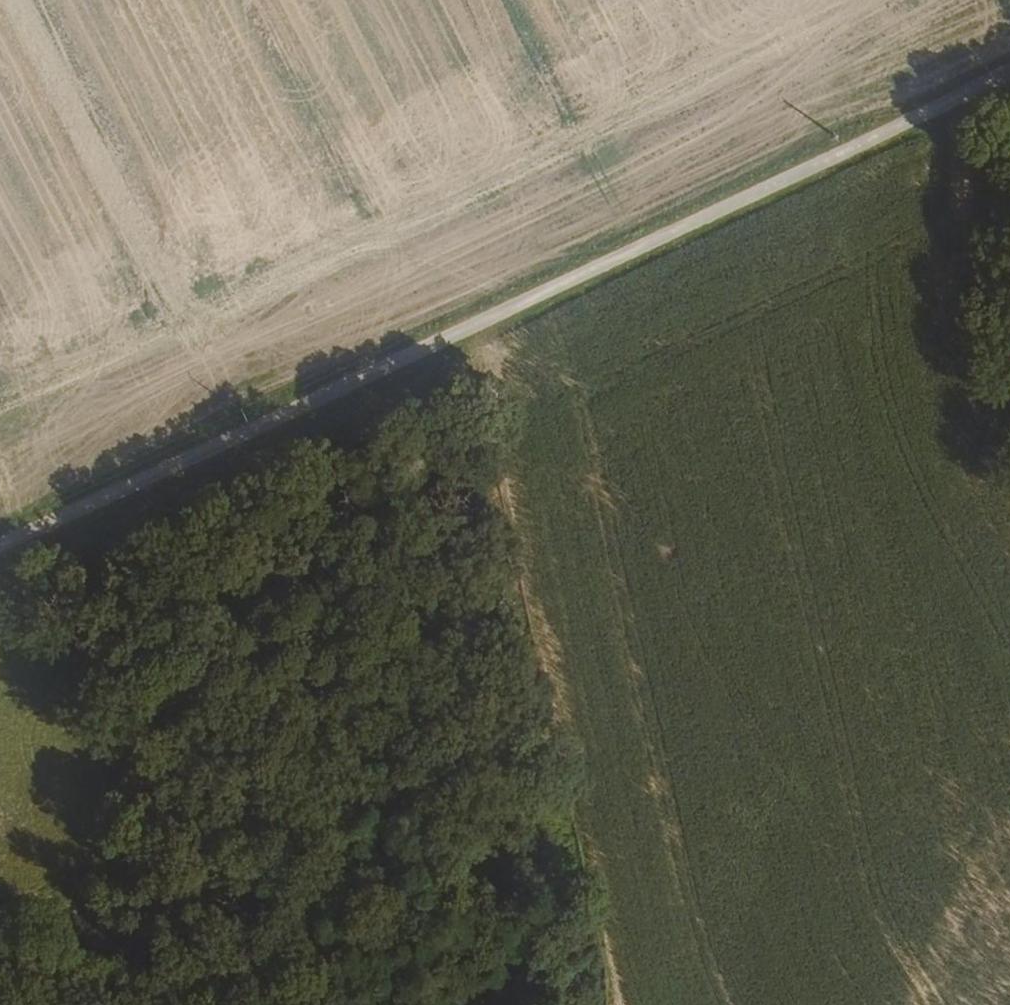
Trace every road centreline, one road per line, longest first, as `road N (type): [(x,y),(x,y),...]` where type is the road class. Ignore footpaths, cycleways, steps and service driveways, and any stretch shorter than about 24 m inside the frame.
road 1 (unclassified): [(0,549),(1009,77)]

